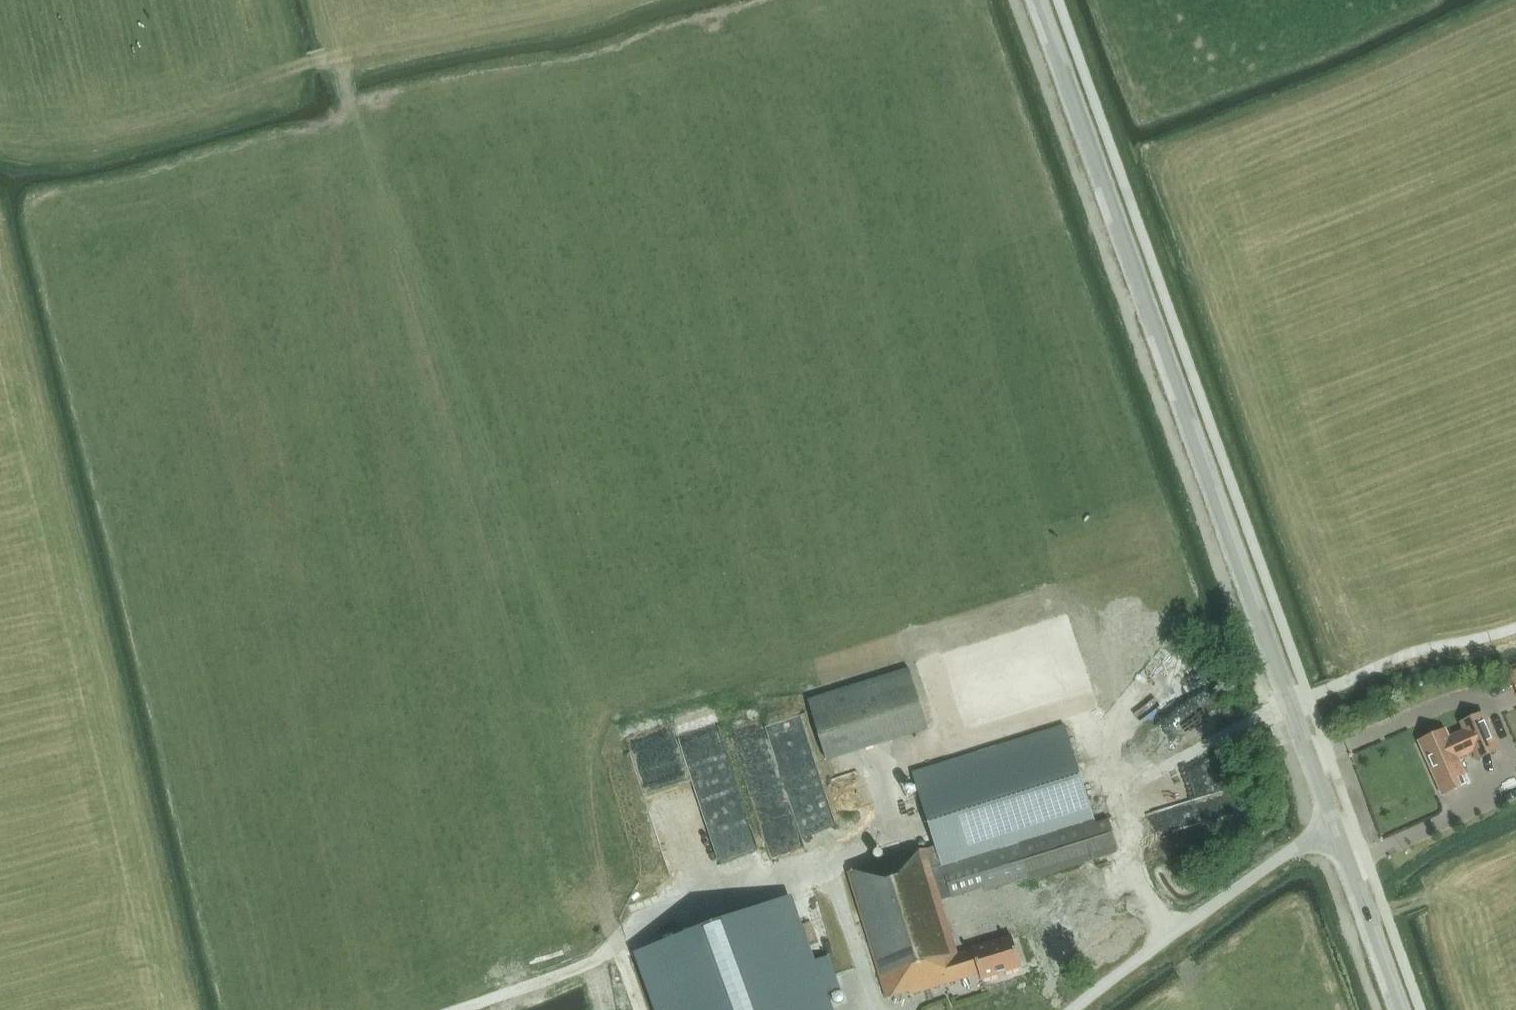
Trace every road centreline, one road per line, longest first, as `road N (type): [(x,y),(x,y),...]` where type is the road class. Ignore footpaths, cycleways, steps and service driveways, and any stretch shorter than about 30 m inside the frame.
road 1 (tertiary): [(1402,1009),(1037,0)]
road 2 (track): [(1291,706),(1399,658),(1515,625)]

